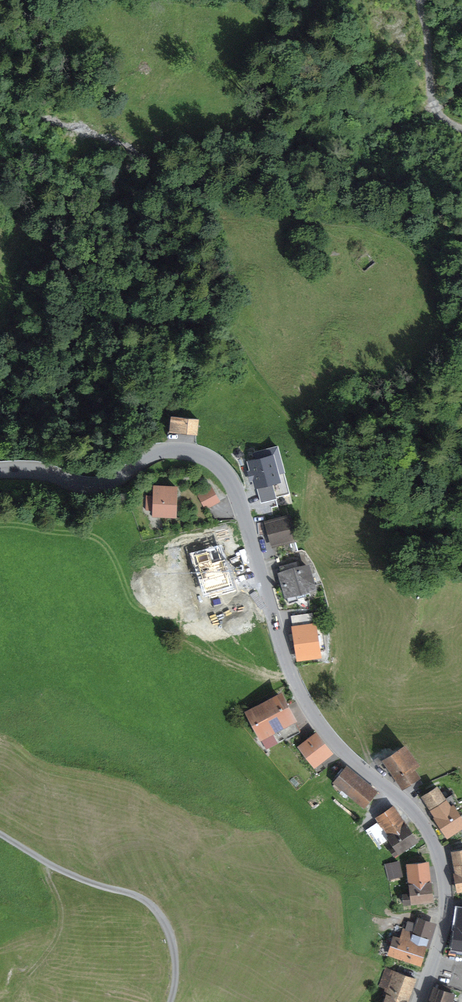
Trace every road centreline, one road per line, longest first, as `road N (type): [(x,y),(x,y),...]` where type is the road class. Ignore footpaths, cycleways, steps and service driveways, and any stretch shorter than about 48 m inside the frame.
road 1 (tertiary): [(0,471),(93,485),(154,453),(185,451),(216,462),(236,487),(303,699),(330,737),(421,820),(440,858),(445,917),(419,1001)]
road 2 (track): [(0,834),(64,871),(150,901),(177,959),(171,1001)]
road 3 (track): [(461,129),(432,101),(420,0)]

